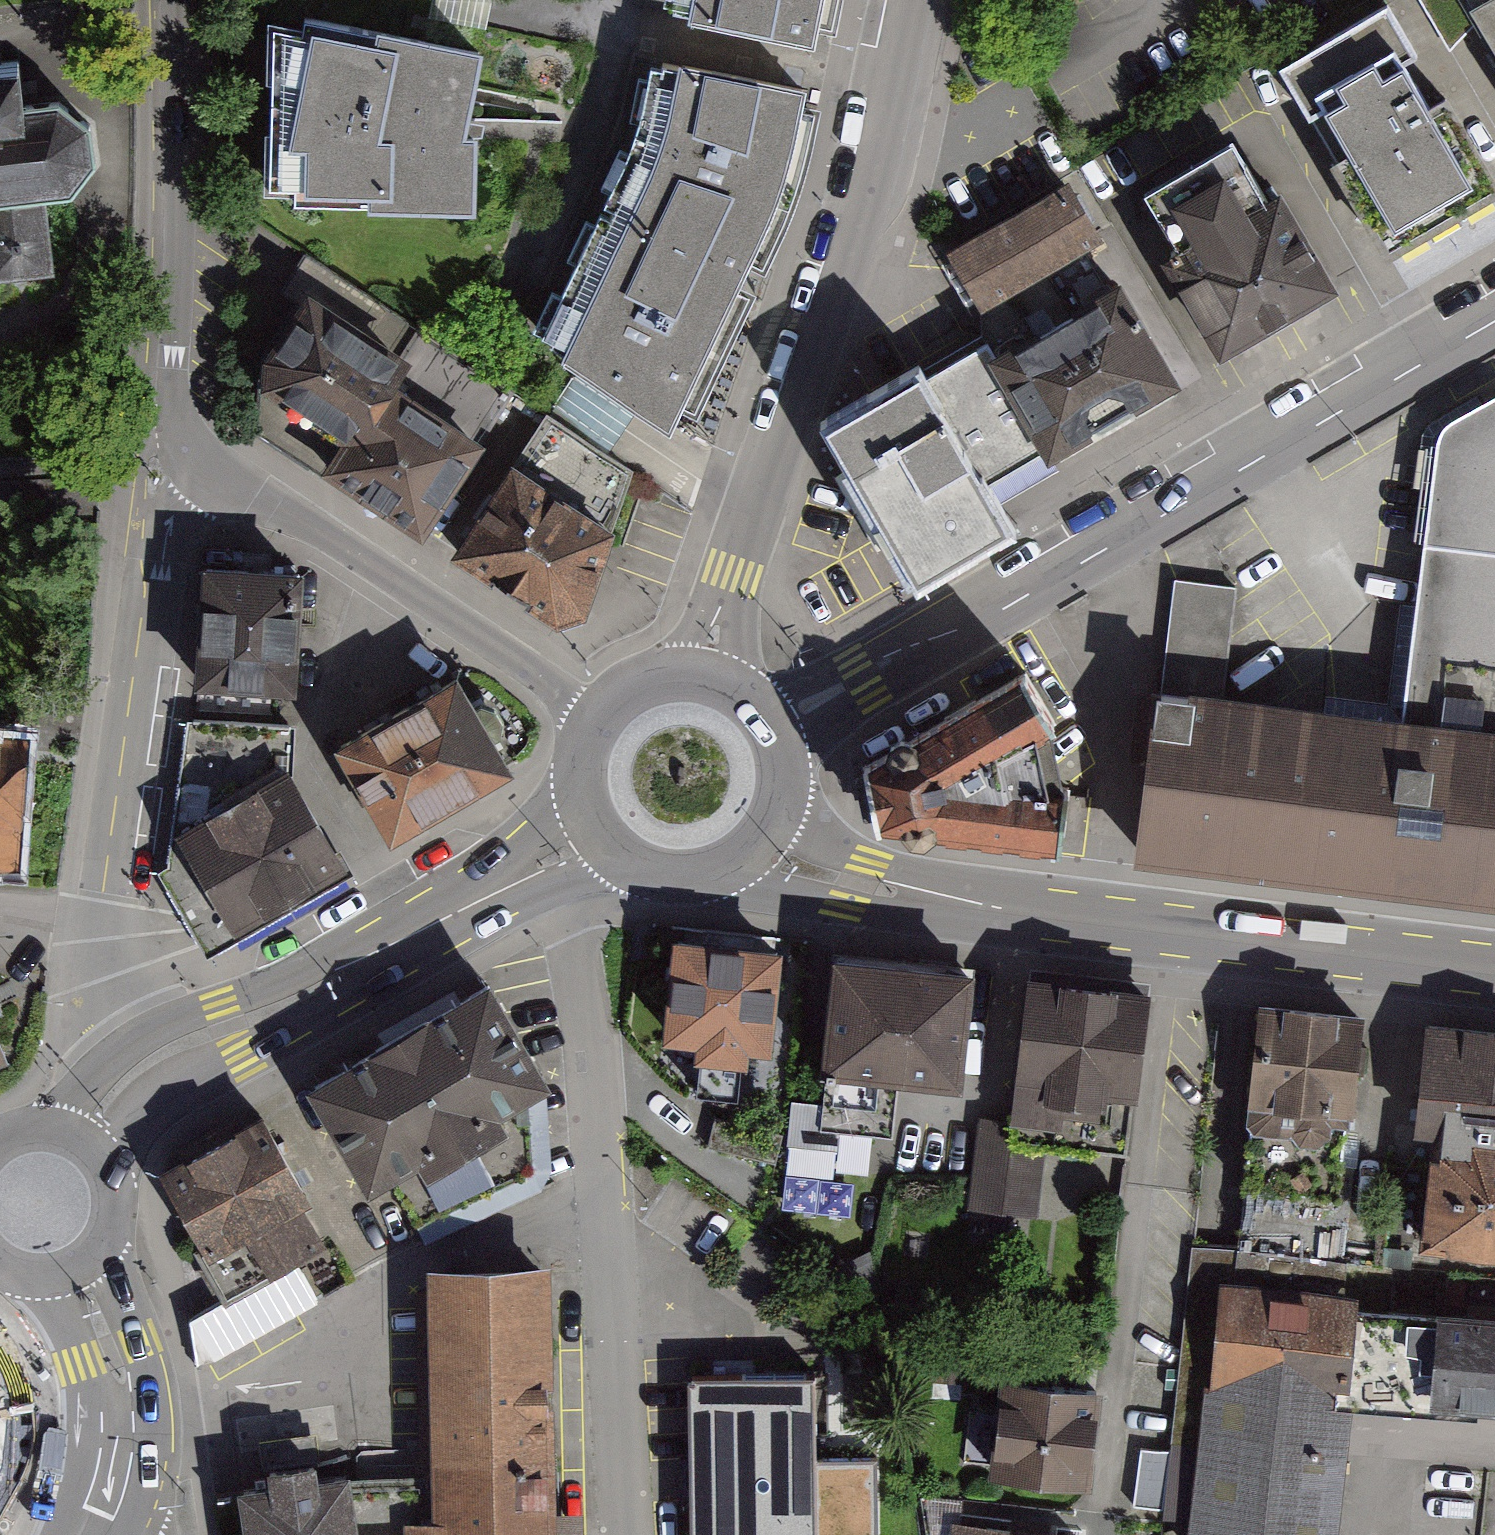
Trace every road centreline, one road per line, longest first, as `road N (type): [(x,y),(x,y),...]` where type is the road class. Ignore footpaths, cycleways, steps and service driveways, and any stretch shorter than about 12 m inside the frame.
road 1 (residential): [(769,727),(1494,304)]
road 2 (tertiary): [(755,848),(913,894),(1494,970)]
road 3 (residential): [(703,679),(884,171),(916,0)]
road 4 (unclassified): [(561,889),(594,1042),(628,1534)]
road 5 (residential): [(106,1067),(99,917),(173,447)]
road 6 (tertiary): [(582,794),(503,862),(397,923),(293,978),(157,1029),(106,1067)]
road 7 (tertiary): [(102,1165),(149,1098),(191,1070),(319,1020),(561,889)]
road 8 (residential): [(173,447),(221,480),(289,509),(602,716)]
road 9 (residential): [(175,0),(181,248),(173,447)]
road 10 (tertiary): [(75,1266),(107,1325),(126,1426),(95,1534)]
road 11 (tertiary): [(613,852),(639,870),(700,878),(755,848)]
road 12 (tertiary): [(755,848),(771,827),(783,777),(769,727)]

